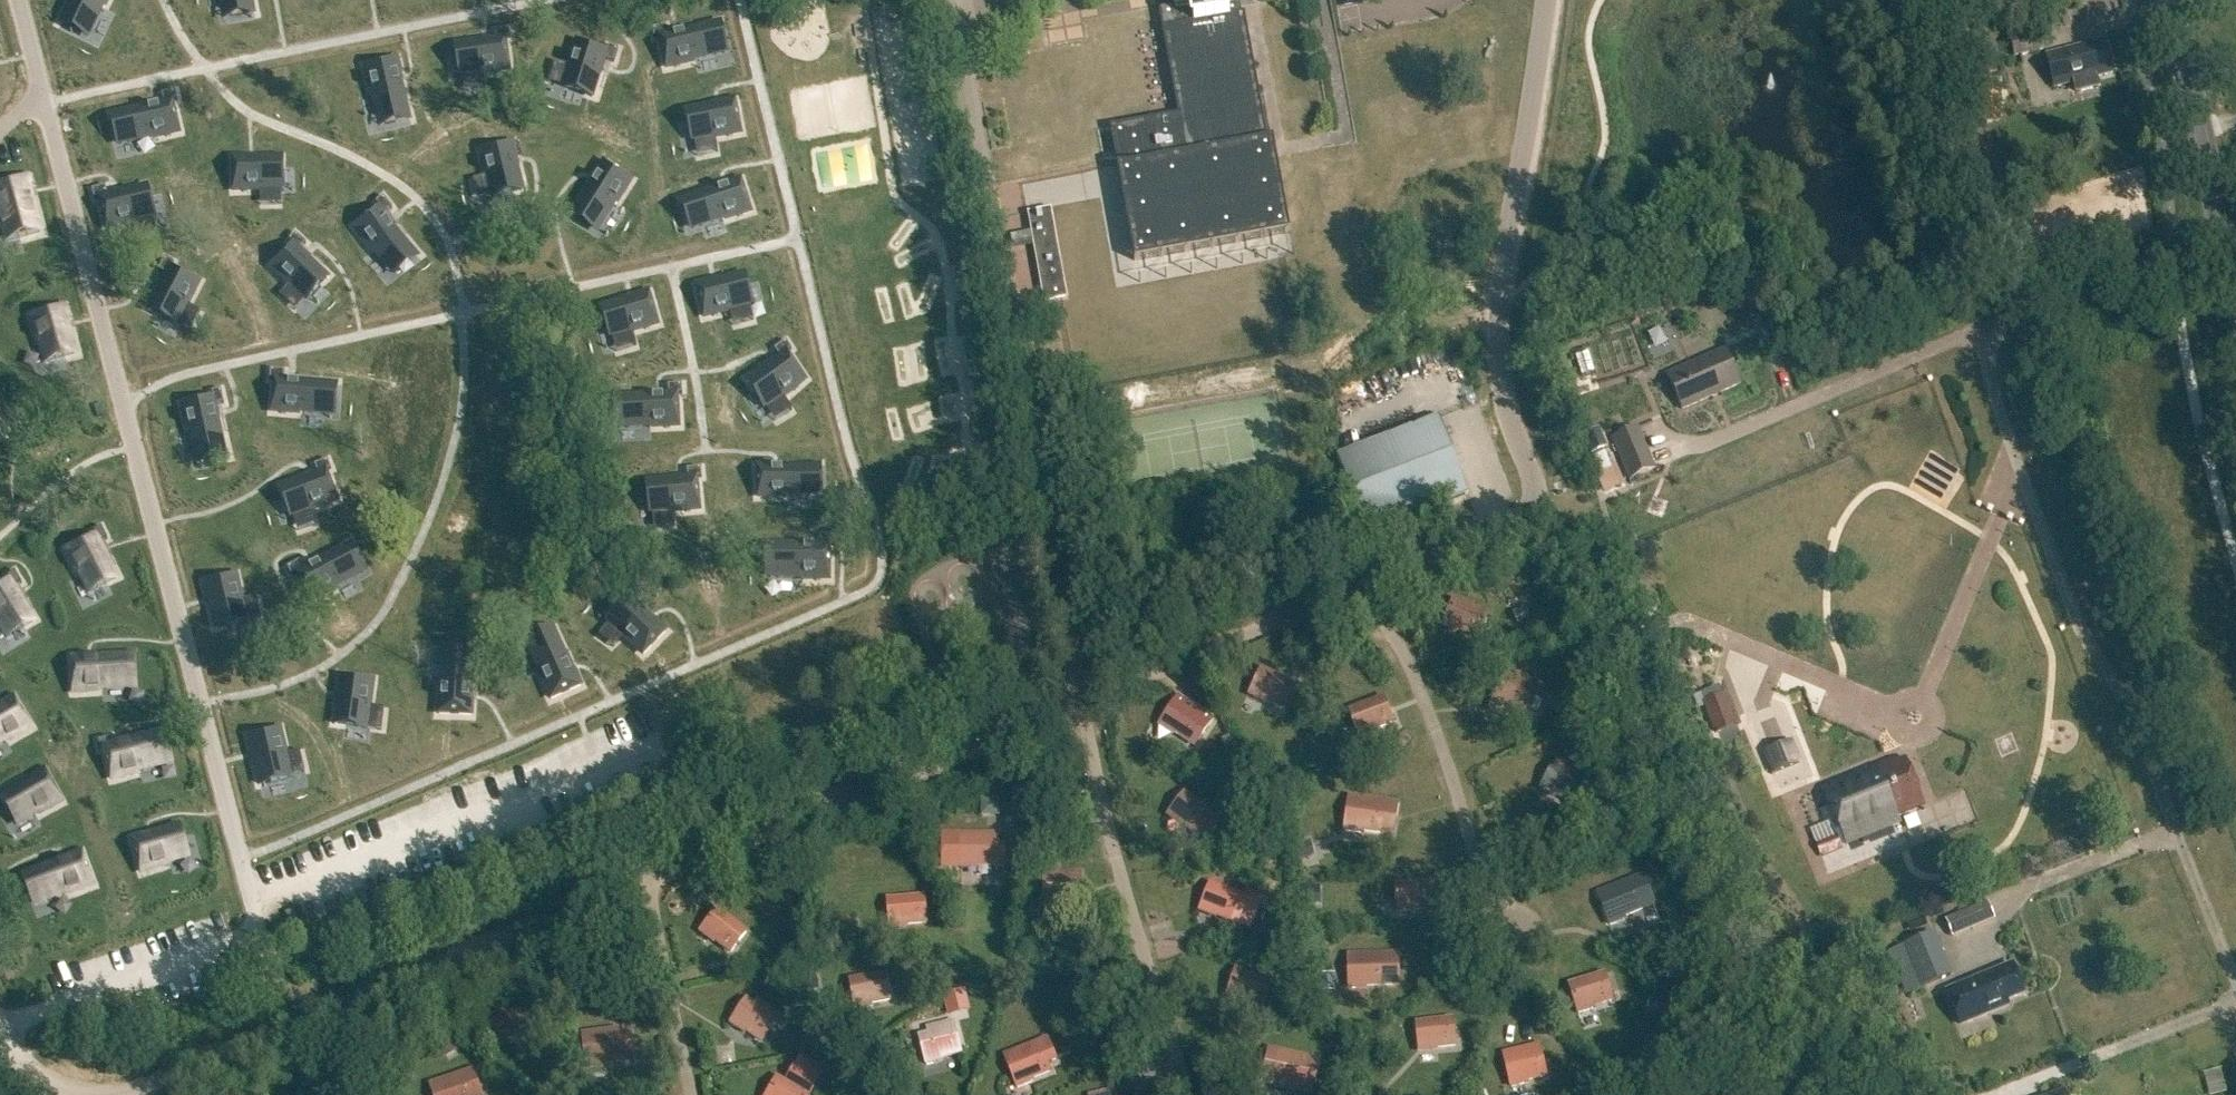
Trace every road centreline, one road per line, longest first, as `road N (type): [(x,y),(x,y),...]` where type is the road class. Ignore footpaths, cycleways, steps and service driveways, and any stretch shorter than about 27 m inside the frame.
road 1 (unclassified): [(2235,984),(2119,692),(2079,625),(2006,432),(1987,360),(1993,326),(2223,239)]
road 2 (tertiary): [(2223,239),(2172,16)]

